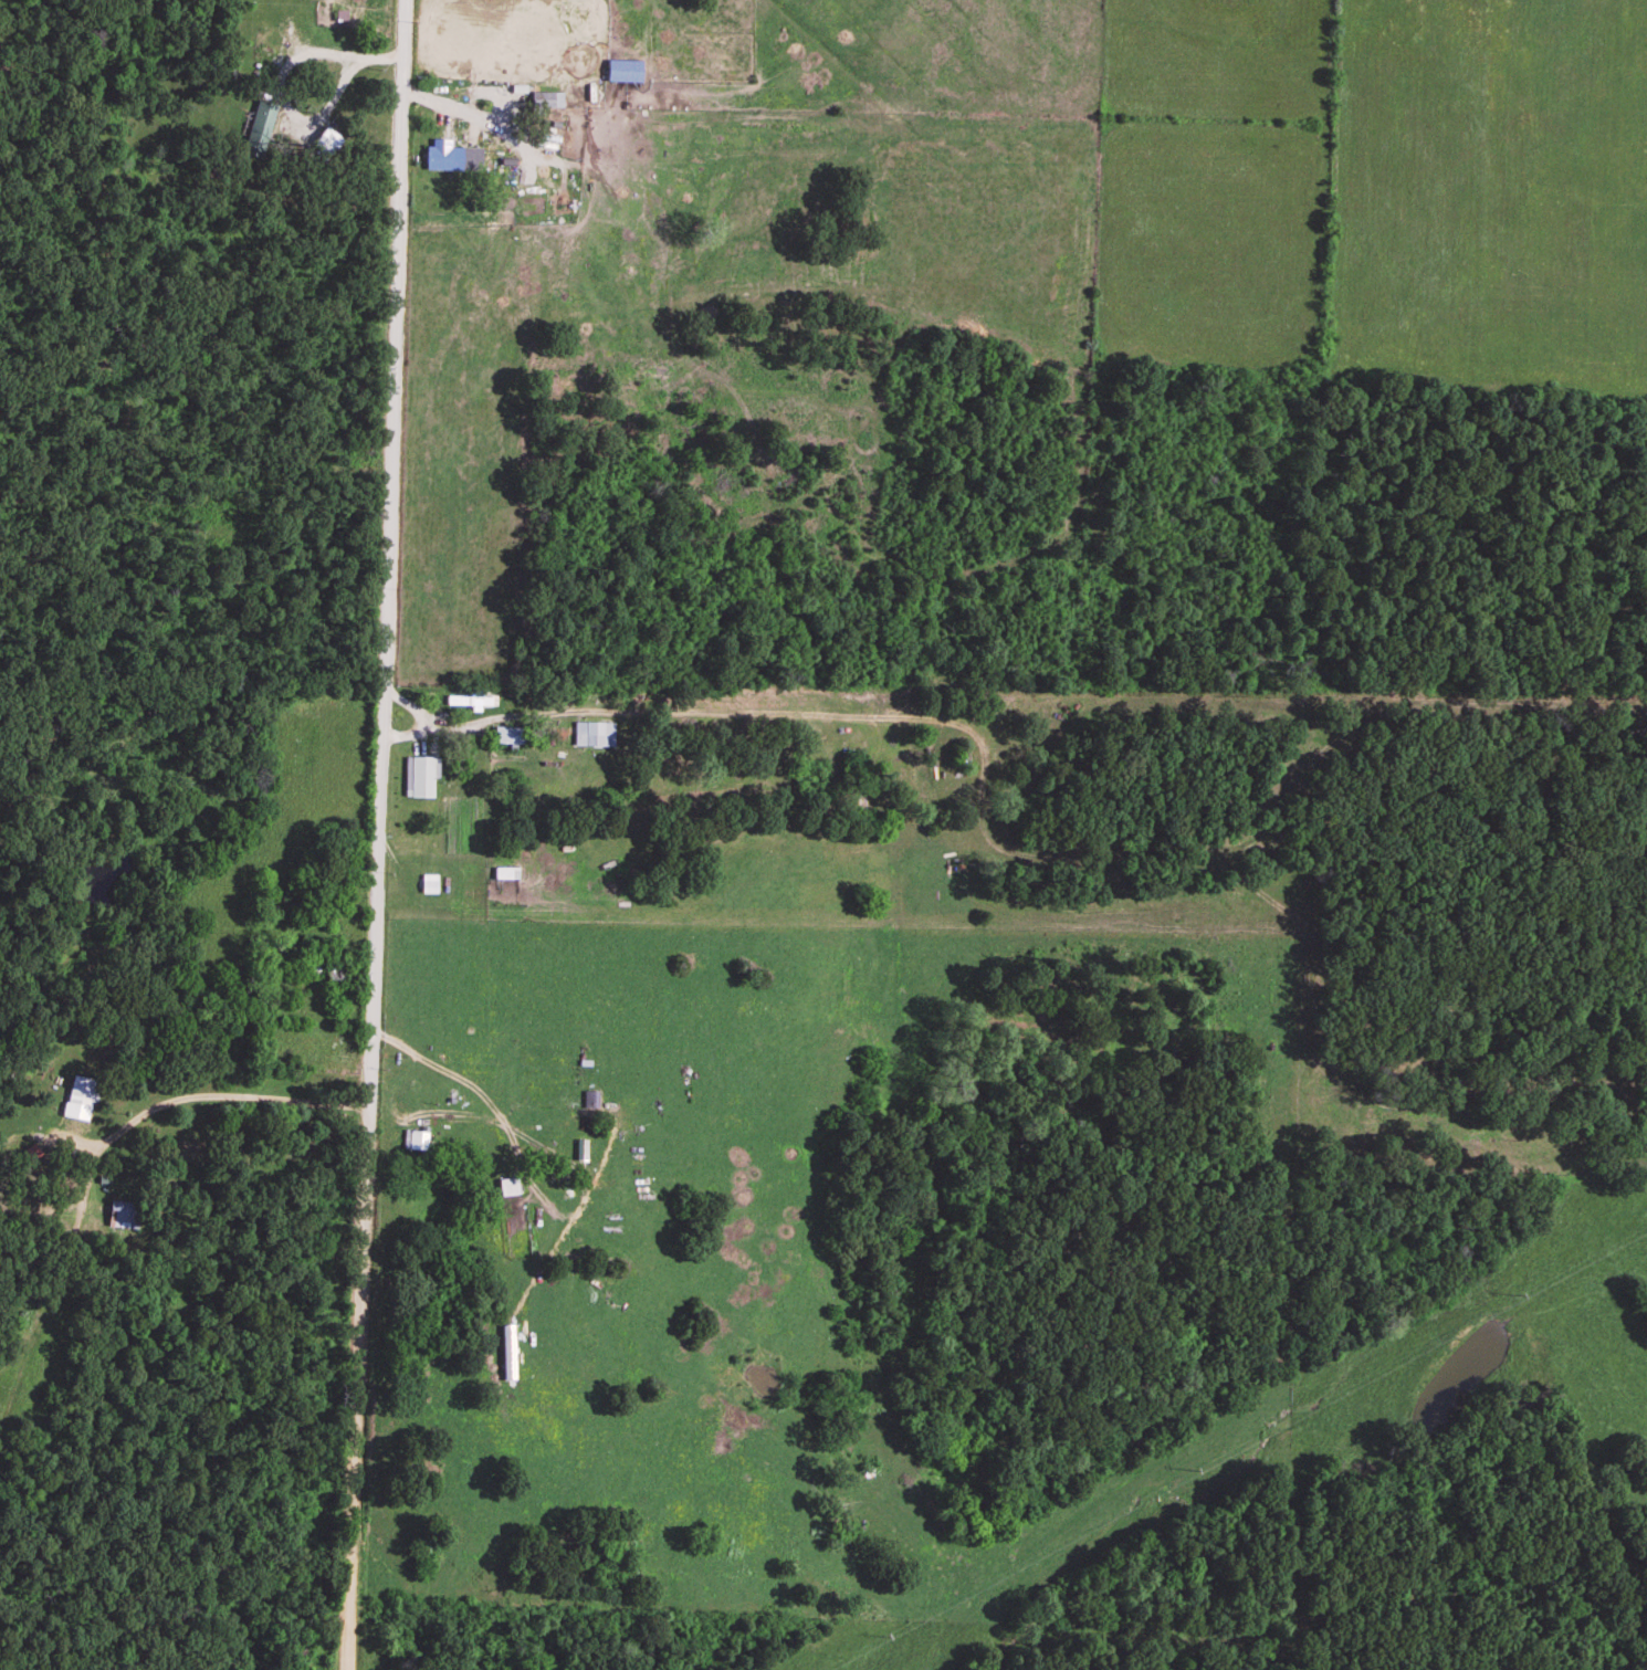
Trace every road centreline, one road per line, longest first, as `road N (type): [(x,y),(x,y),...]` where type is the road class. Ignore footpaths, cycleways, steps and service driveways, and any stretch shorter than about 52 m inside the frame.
road 1 (residential): [(346,1669),(406,0)]
road 2 (residential): [(369,1095),(186,1096),(156,1102),(98,1149),(72,1142)]

